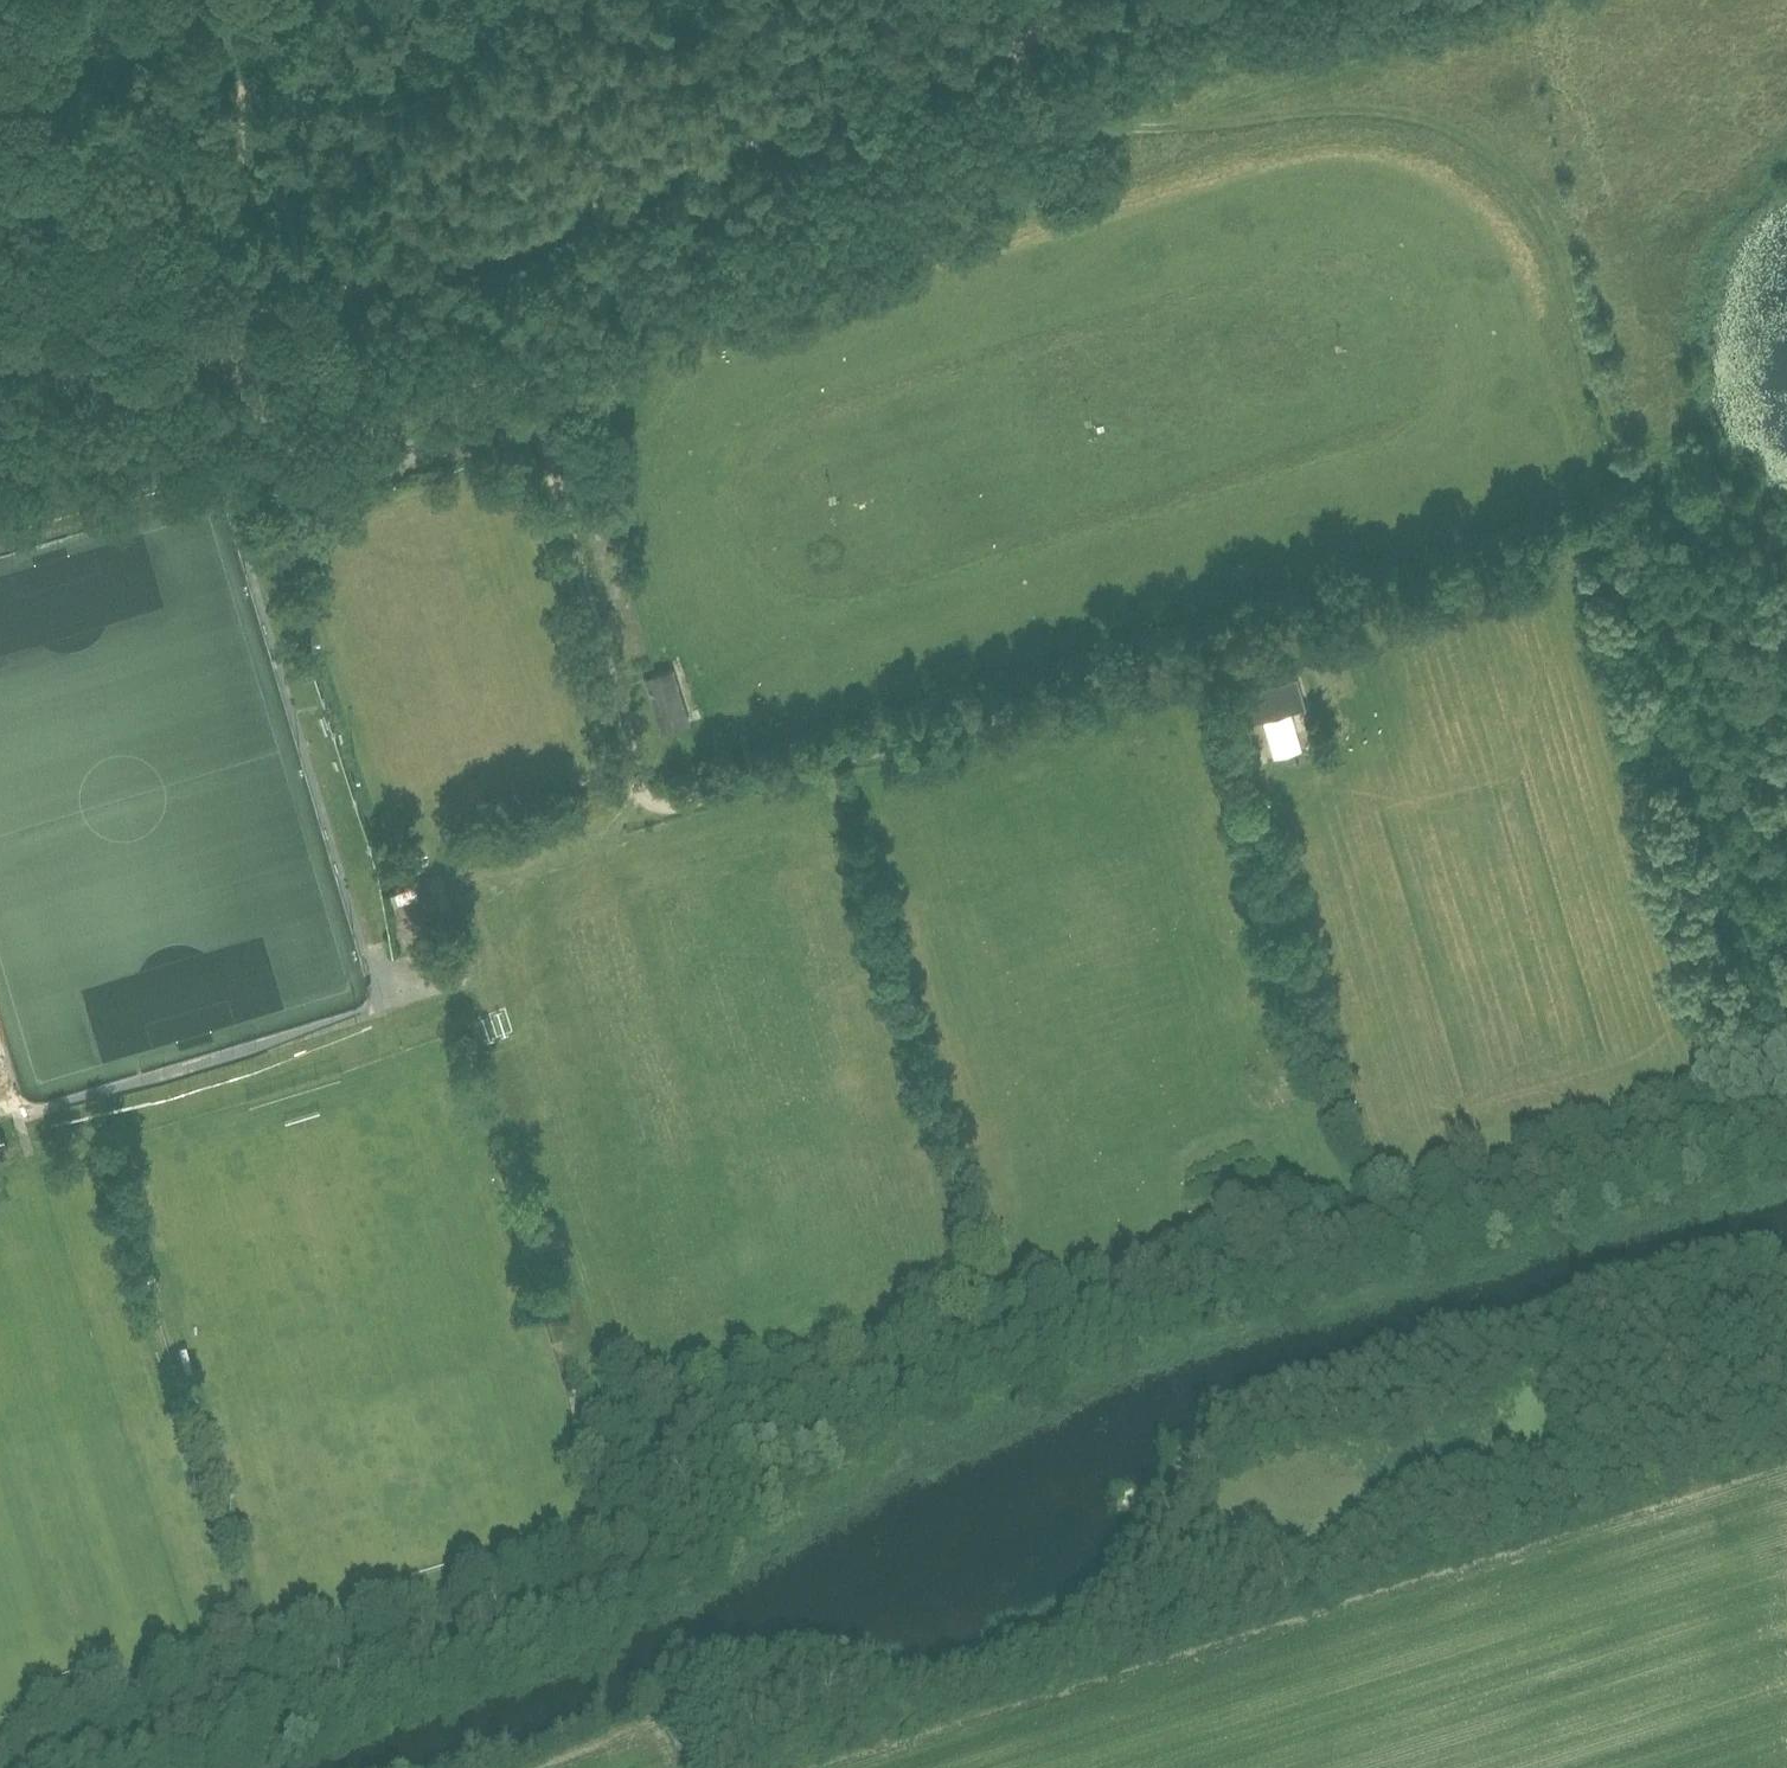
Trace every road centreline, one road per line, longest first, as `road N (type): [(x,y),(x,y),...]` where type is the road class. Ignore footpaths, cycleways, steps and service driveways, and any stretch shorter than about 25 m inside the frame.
road 1 (track): [(1016,41),(1037,89),(1091,125),(1192,127),(1358,104),(1452,123),(1490,149),(1523,177),(1561,240),(1608,426),(1642,484),(1635,516),(1567,559),(664,812),(647,800),(640,779)]
road 2 (track): [(227,330),(1127,0)]
road 3 (track): [(544,0),(576,39),(847,103)]
road 4 (track): [(262,318),(263,235),(292,0)]

